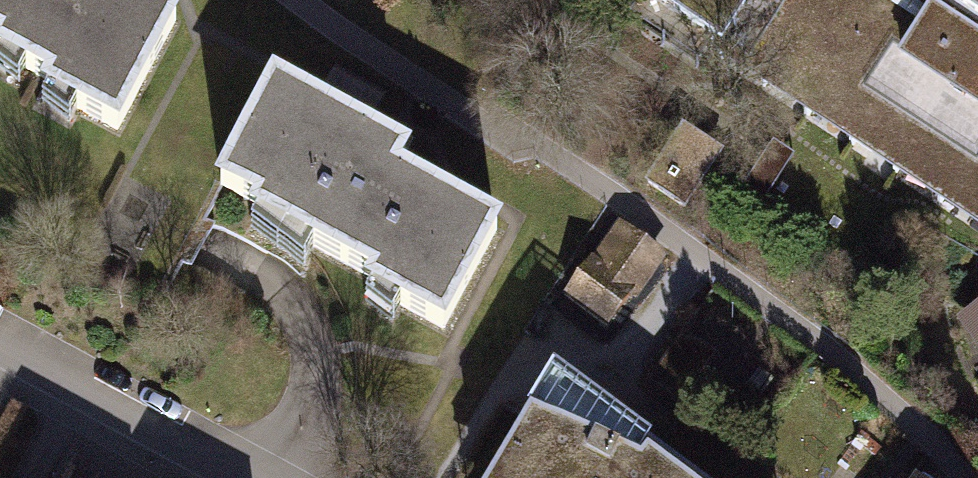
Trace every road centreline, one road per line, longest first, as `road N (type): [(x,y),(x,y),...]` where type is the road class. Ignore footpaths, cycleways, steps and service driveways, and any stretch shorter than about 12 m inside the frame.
road 1 (track): [(301,0),(417,83),(701,256),(897,415),(955,477)]
road 2 (residential): [(260,477),(0,335)]

